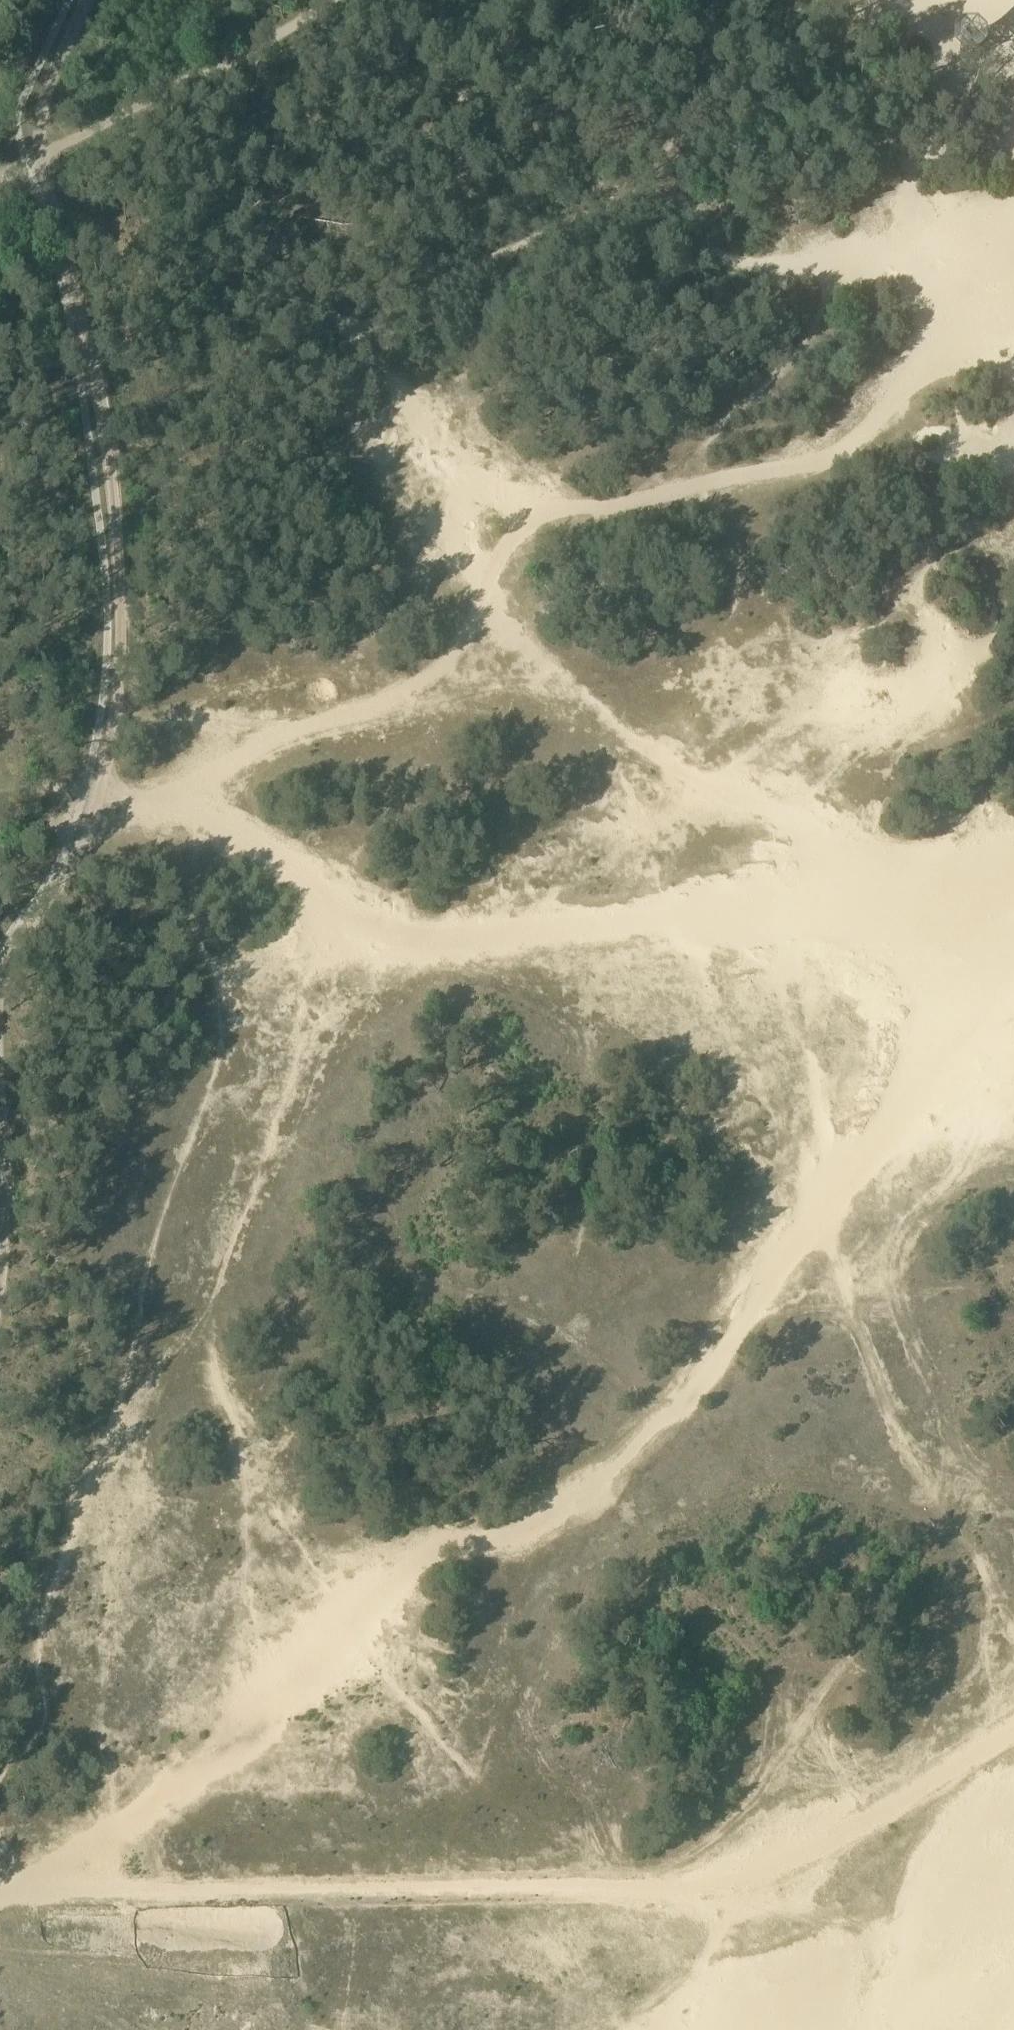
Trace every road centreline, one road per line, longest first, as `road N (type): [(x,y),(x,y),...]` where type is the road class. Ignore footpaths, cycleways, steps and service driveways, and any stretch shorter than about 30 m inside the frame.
road 1 (track): [(0,175),(84,0)]

